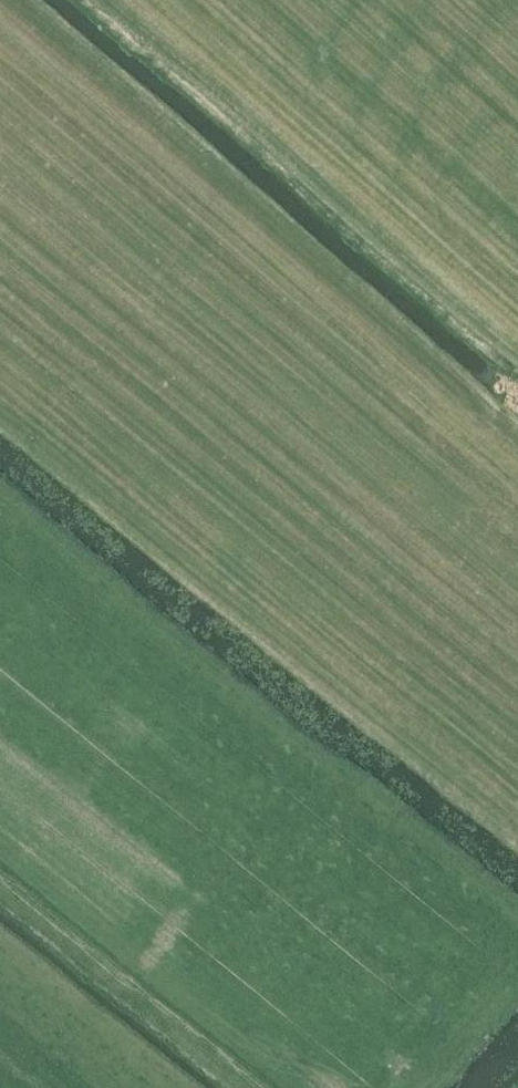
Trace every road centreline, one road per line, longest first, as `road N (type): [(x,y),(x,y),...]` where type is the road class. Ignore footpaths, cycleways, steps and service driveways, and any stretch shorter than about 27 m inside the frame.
road 1 (track): [(104,0),(454,300),(517,339)]

